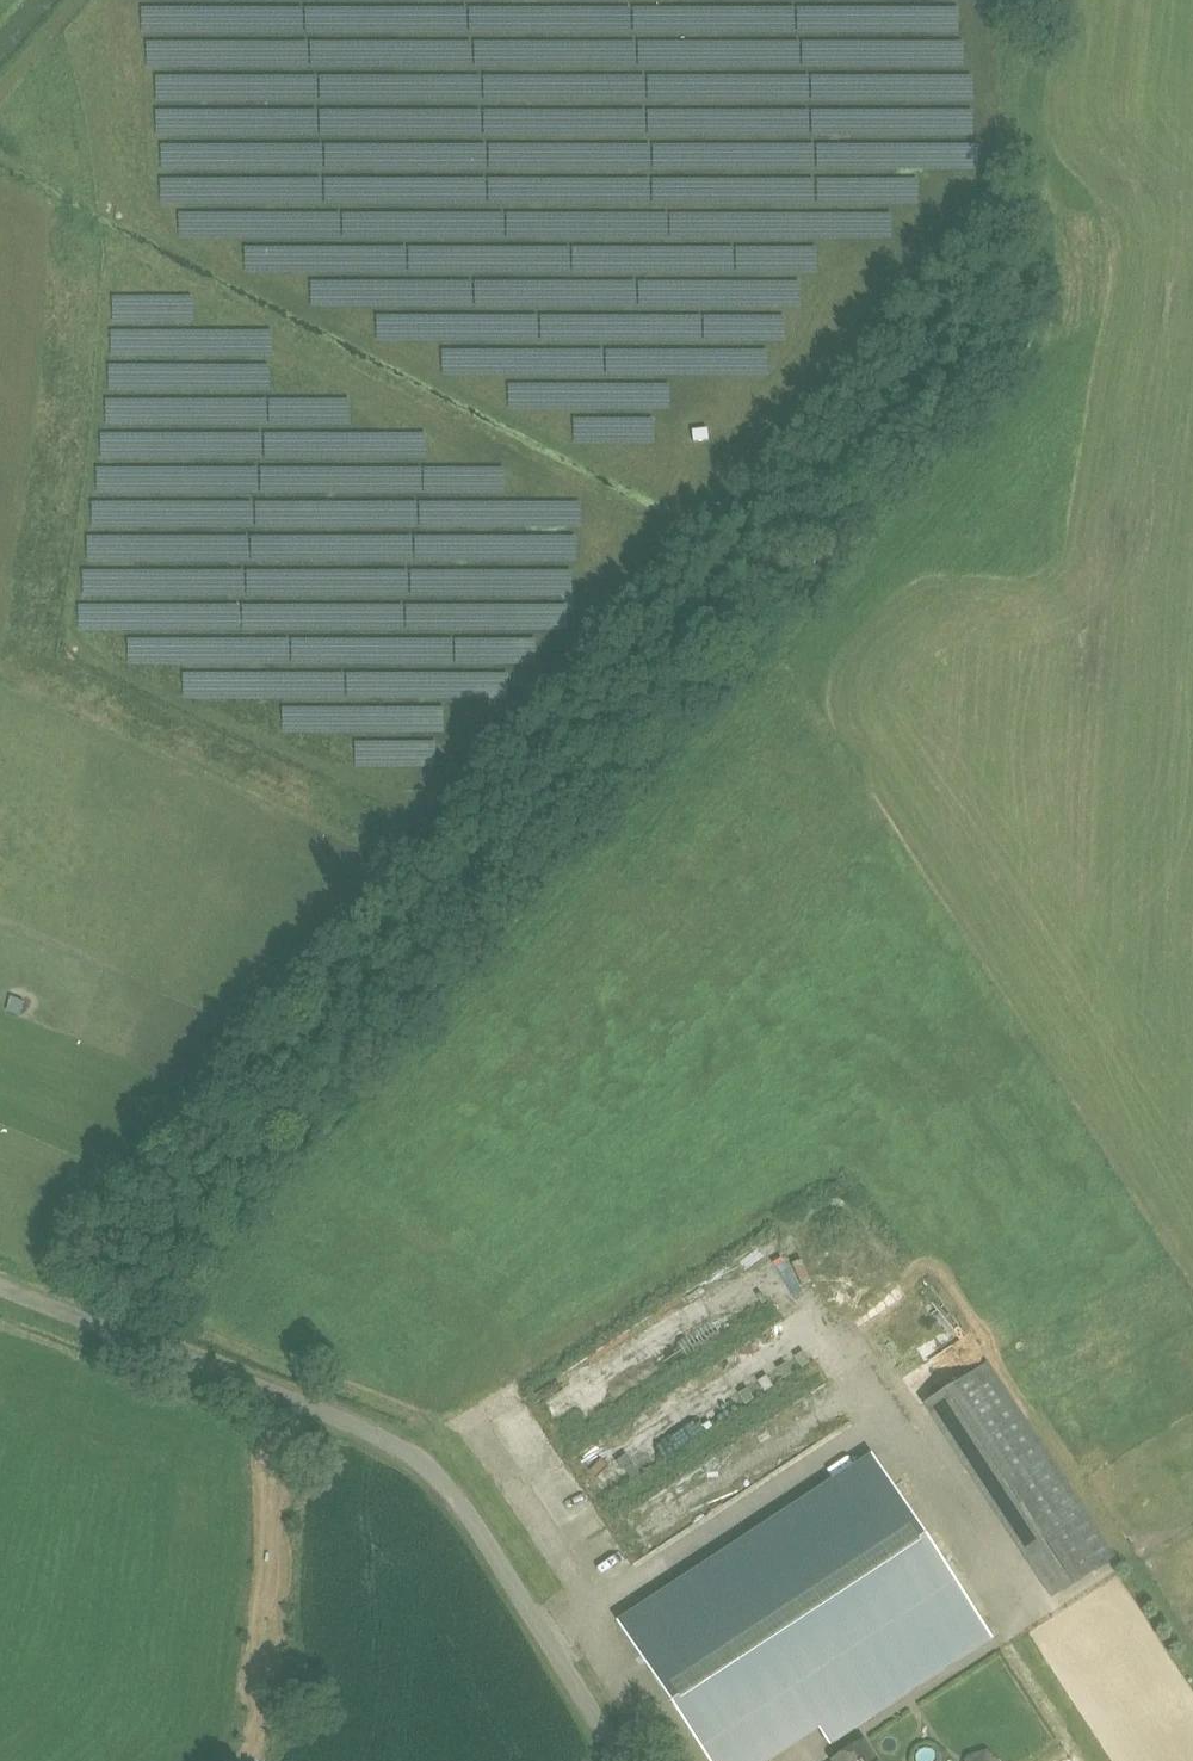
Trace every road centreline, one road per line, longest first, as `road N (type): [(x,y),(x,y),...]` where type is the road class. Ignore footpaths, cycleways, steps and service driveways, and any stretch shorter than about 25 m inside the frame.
road 1 (unclassified): [(625,1760),(463,1505),(404,1449),(0,1290)]

